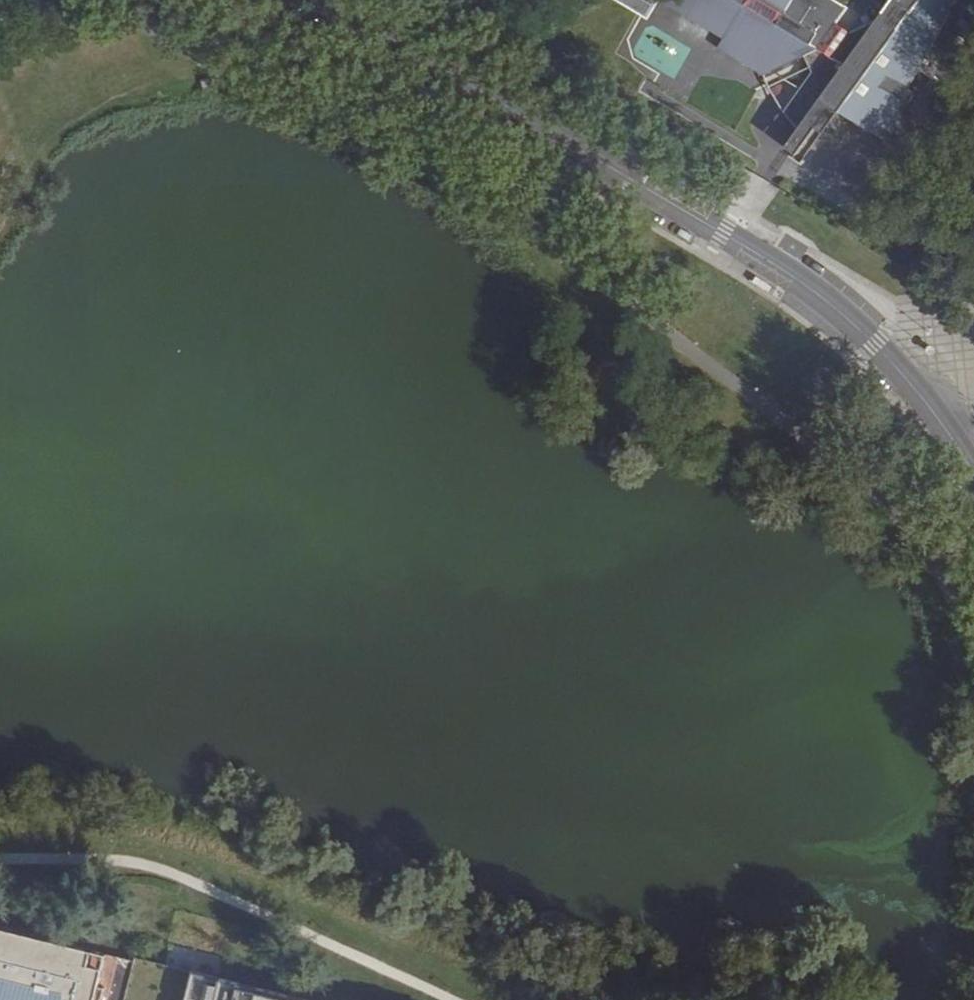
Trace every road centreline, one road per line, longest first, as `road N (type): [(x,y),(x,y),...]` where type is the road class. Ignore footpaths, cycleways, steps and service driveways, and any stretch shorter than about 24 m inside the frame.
road 1 (residential): [(973,477),(929,405),(837,310),(758,255),(327,0)]

